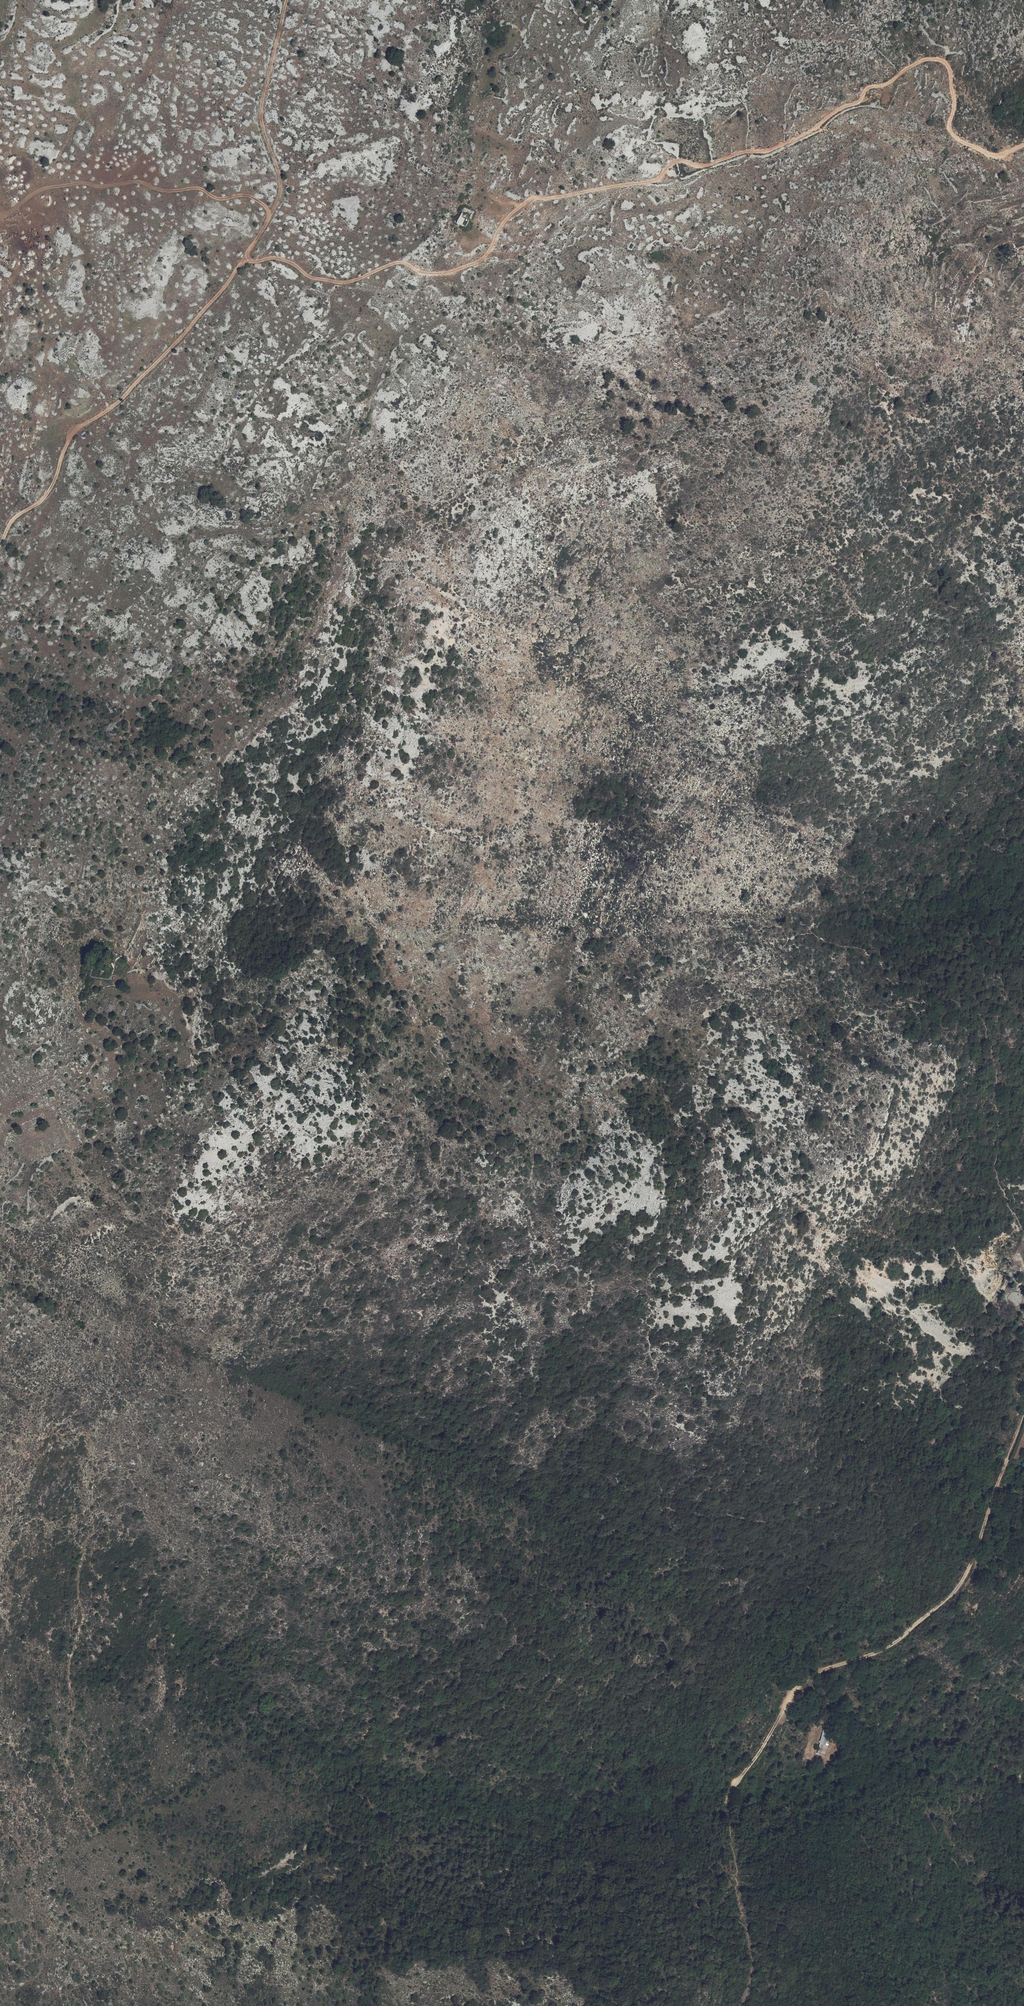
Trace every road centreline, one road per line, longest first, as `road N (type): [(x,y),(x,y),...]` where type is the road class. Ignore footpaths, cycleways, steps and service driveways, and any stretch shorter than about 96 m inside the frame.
road 1 (track): [(0,544),(15,519),(44,498),(78,429),(120,400),(241,267),(274,258),(334,281),(400,262),(424,273),(460,267),(485,257),(512,213)]
road 2 (track): [(1023,145),(995,155),(964,143),(948,128),(947,66),(922,60),(780,145),(700,168),(675,163),(657,180),(531,198),(512,213)]
road 3 (track): [(1023,1418),(965,1579),(898,1645),(820,1669),(794,1689),(730,1789)]
road 4 (track): [(272,213),(253,197),(217,199),(203,188),(170,191),(140,181),(51,187),(0,222)]
road 5 (track): [(241,267),(281,195),(260,107),(288,0)]

